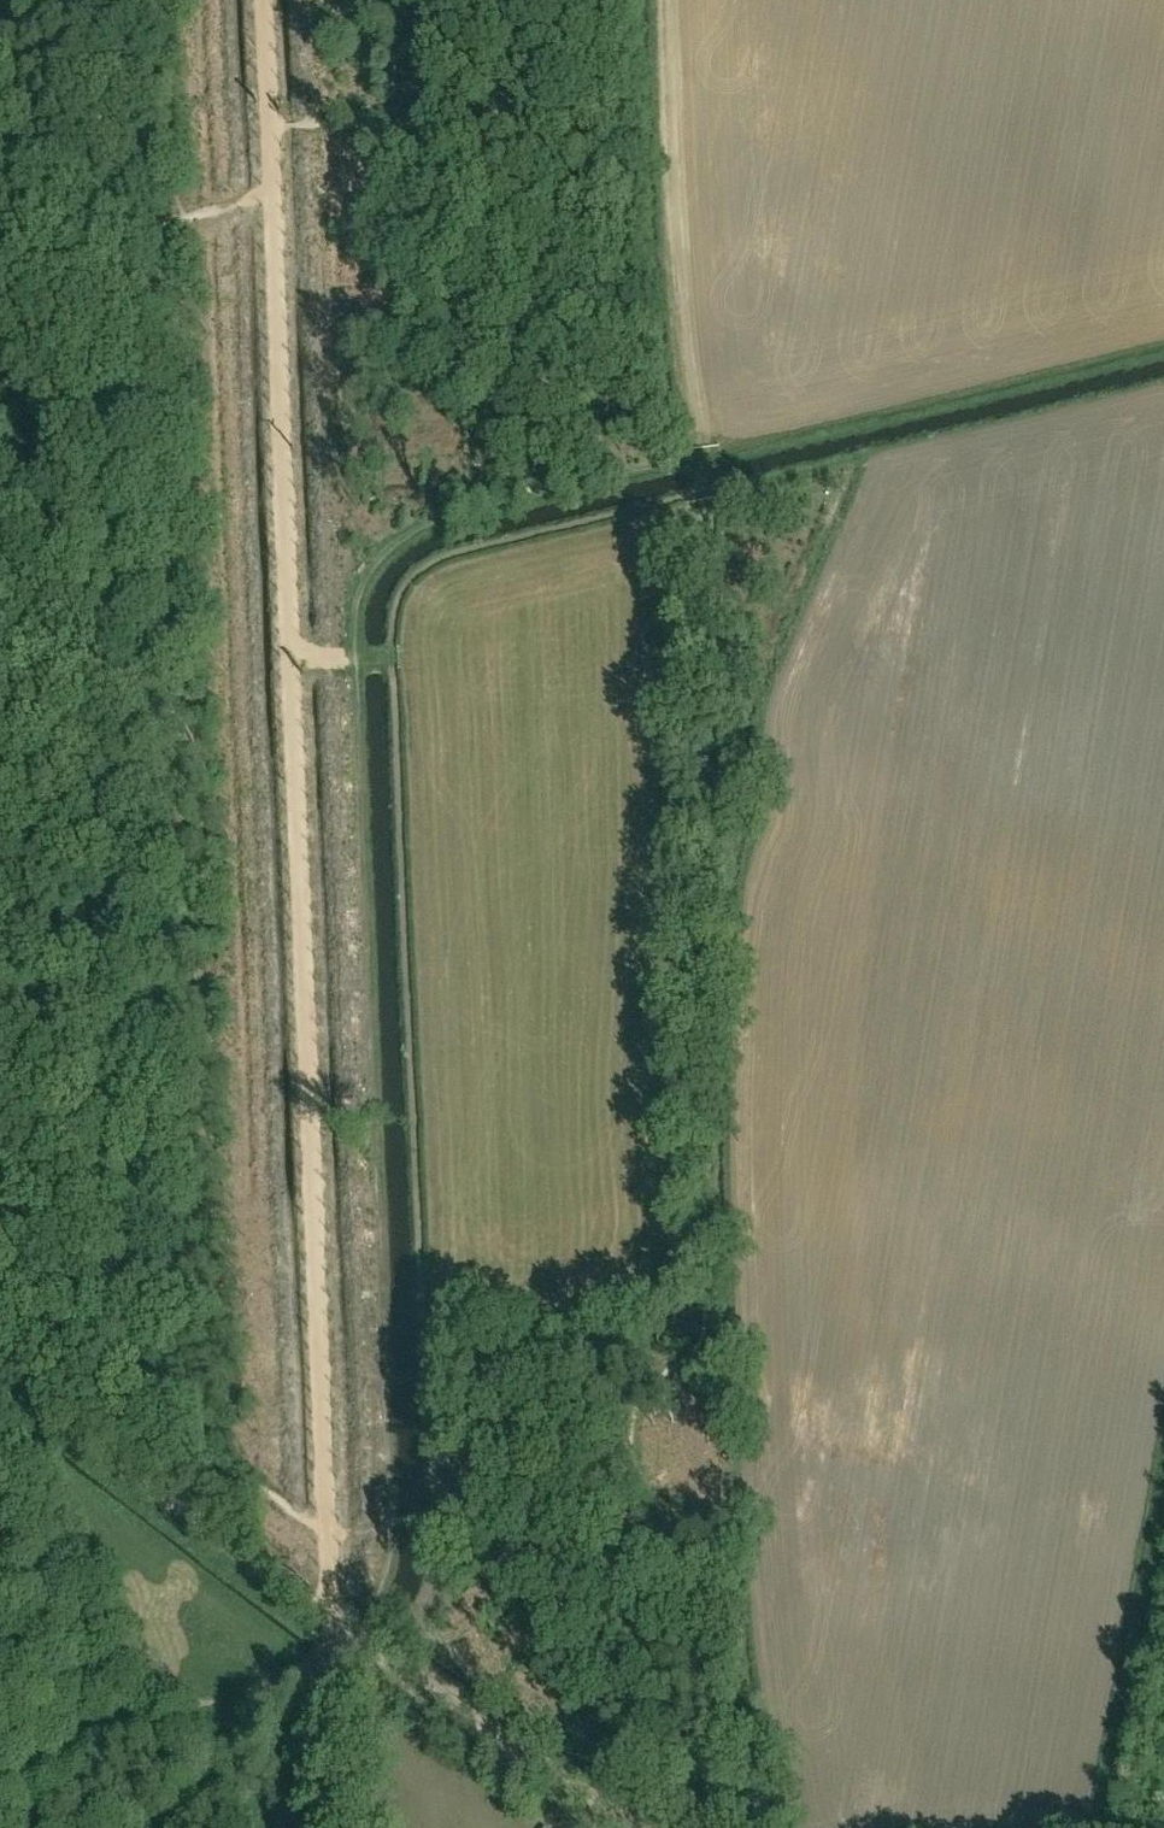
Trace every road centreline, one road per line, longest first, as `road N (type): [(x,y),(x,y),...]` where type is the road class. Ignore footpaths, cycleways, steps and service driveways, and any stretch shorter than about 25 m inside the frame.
road 1 (track): [(324,1617),(267,0)]
road 2 (track): [(0,1352),(90,1441),(221,1545),(611,1827)]

